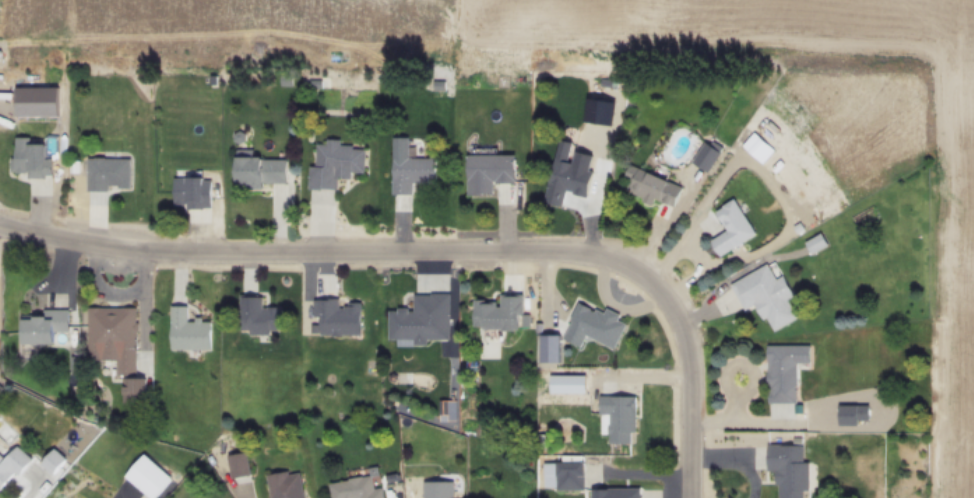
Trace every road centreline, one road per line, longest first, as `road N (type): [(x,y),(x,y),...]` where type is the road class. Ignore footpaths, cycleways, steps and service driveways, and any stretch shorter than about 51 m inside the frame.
road 1 (residential): [(459,0),(463,37),(479,52),(565,39),(640,49),(764,41),(921,52),(935,60),(945,151),(932,497)]
road 2 (residential): [(694,497),(691,373),(680,328),(637,270),(601,256),(536,248),(220,256),(112,247),(0,224)]
road 3 (track): [(671,308),(945,151)]
road 4 (track): [(641,274),(799,46)]

